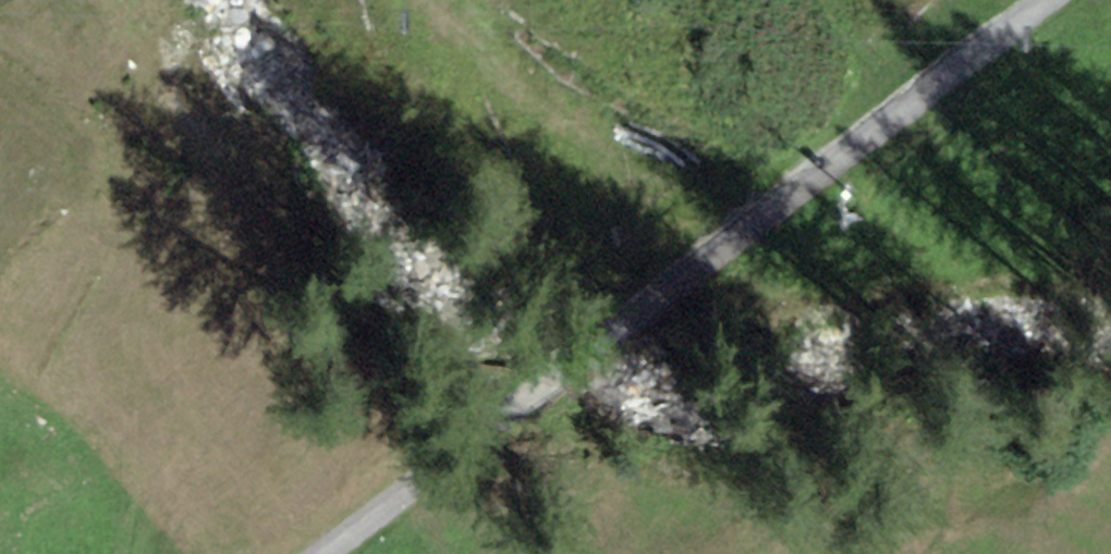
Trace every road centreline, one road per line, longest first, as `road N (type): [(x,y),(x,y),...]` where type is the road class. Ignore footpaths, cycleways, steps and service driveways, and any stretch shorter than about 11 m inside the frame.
road 1 (track): [(1040,0),(711,252),(561,381),(325,553)]
road 2 (track): [(422,0),(525,83),(746,225)]

